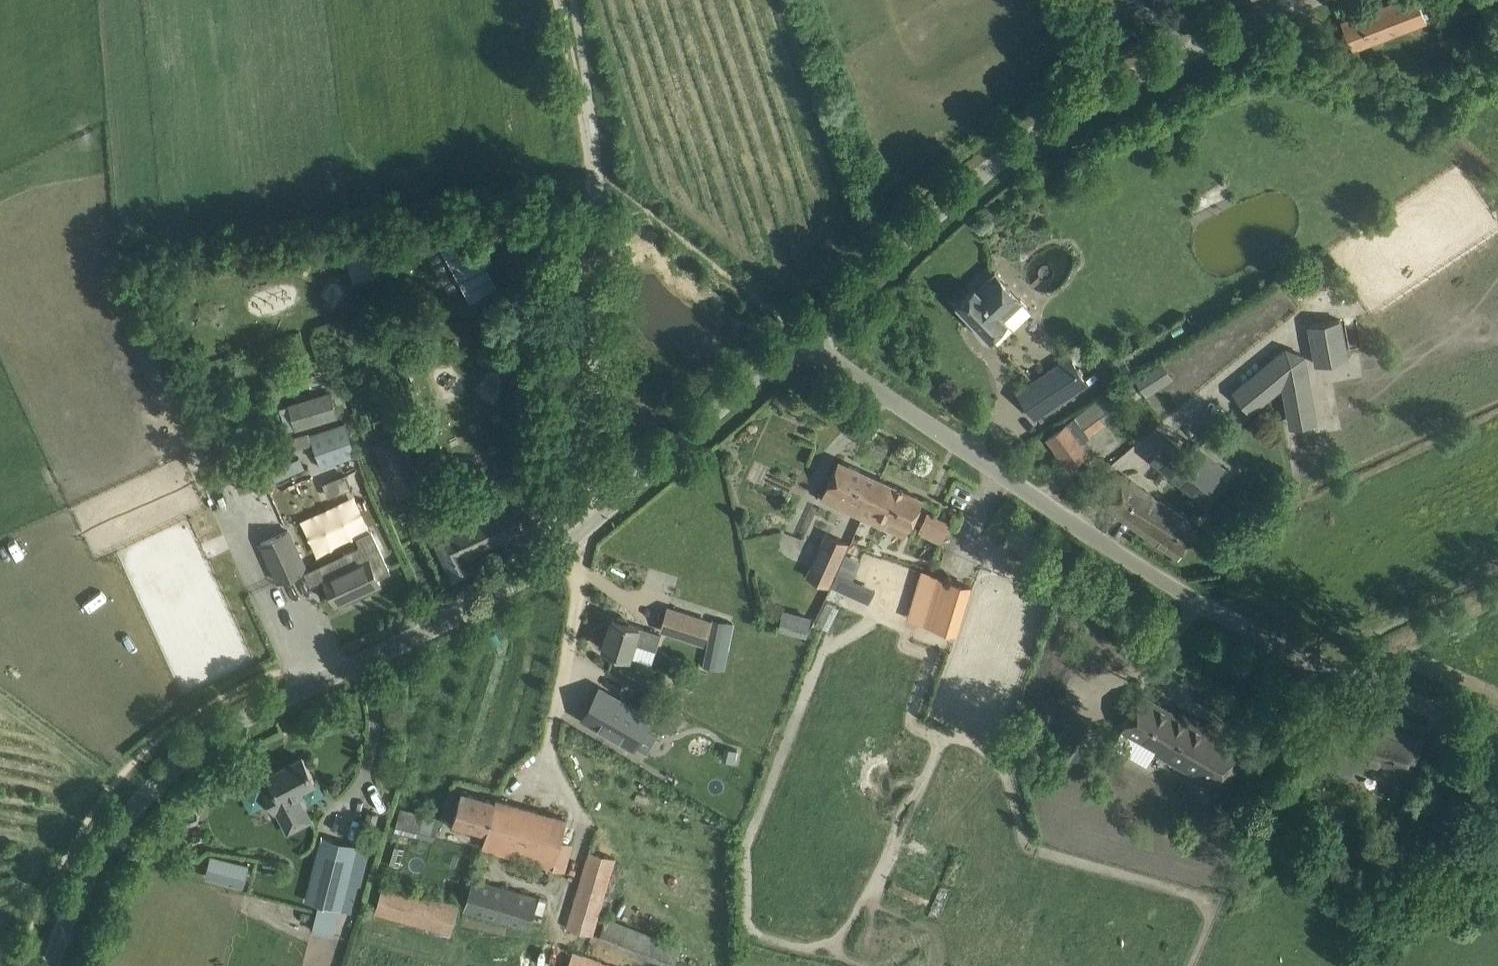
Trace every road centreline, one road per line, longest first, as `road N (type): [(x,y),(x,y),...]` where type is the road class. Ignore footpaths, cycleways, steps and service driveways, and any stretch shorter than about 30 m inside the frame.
road 1 (unclassified): [(49,965),(99,852),(182,758),(242,719),(514,583),(805,332)]
road 2 (unclassified): [(1497,735),(1327,666),(1172,586),(831,358),(805,332)]
road 3 (unclassified): [(805,332),(988,170),(1084,103),(1306,0)]
road 4 (track): [(606,507),(583,478),(588,160),(563,0)]

